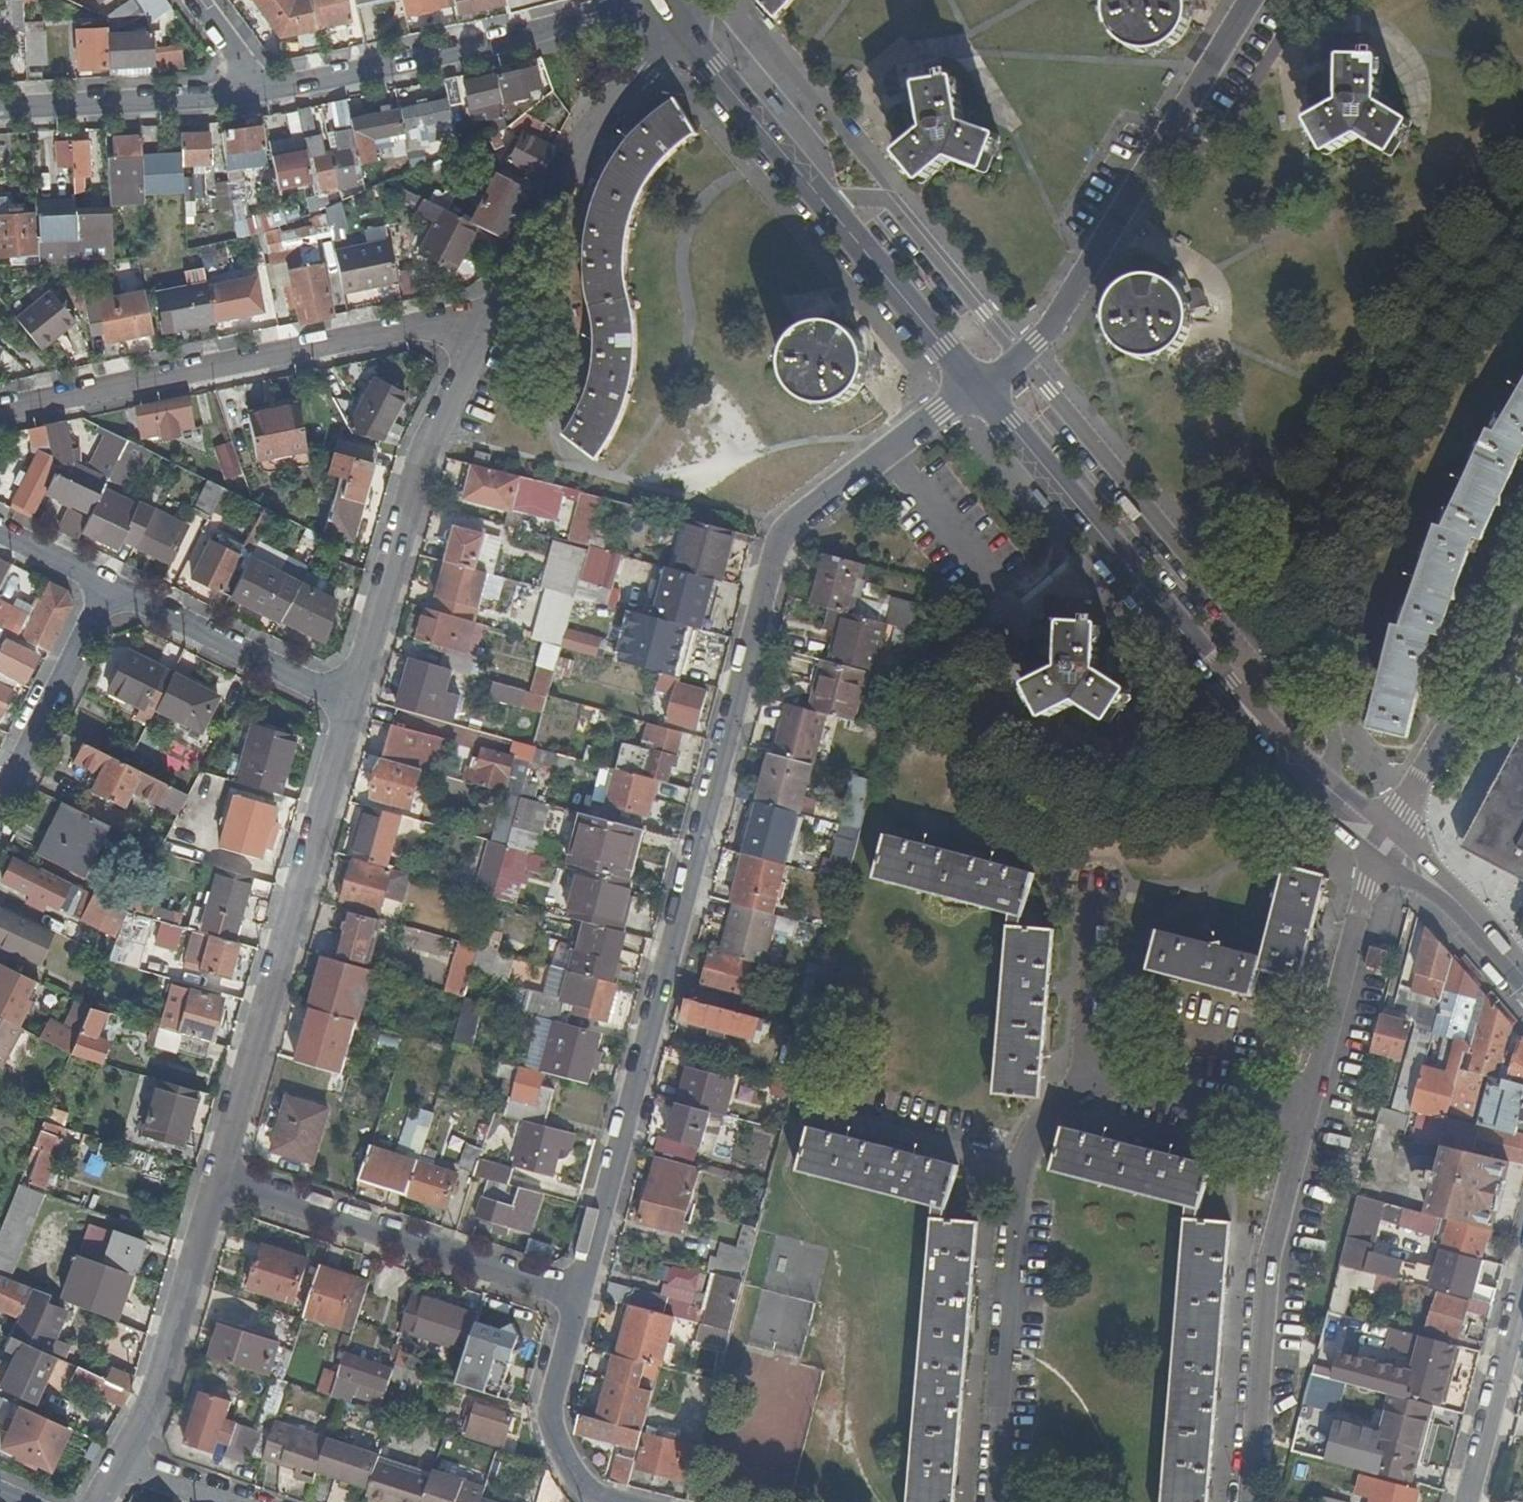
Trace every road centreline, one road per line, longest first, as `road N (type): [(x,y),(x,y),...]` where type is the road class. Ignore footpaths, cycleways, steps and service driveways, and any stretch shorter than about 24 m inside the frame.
road 1 (residential): [(976,384),(795,524),(777,554),(577,1296)]
road 2 (residential): [(1328,789),(1336,739),(1312,694),(1019,354)]
road 3 (primary): [(1328,789),(976,384)]
road 4 (residential): [(210,1184),(350,701)]
road 5 (residential): [(0,412),(488,317)]
road 6 (residential): [(1019,354),(1054,324),(1248,0)]
road 7 (residential): [(265,96),(592,18),(673,8)]
road 8 (residential): [(350,701),(434,440),(488,317)]
road 9 (residential): [(1247,1501),(1273,1255),(1308,1119)]
road 10 (residential): [(210,1184),(577,1296)]
road 11 (residential): [(1098,1086),(1087,878),(932,825)]
road 12 (residential): [(488,317),(566,146),(673,8)]
road 13 (residential): [(988,1501),(1020,1167)]
road 14 (residential): [(114,1458),(146,1401),(210,1184)]
road 15 (residential): [(1308,1119),(1384,844)]
road 16 (residential): [(1384,844),(1522,606)]
road 17 (residential): [(106,574),(350,701)]
road 18 (residential): [(0,114),(265,96)]
road 19 (residential): [(1019,354),(895,204),(825,204)]
road 20 (residential): [(106,574),(0,799)]
road 21 (primary): [(825,204),(673,8)]
road 22 (primary): [(976,384),(825,204)]
road 23 (residential): [(1465,1501),(1522,1277)]
road 24 (residential): [(577,1296),(549,1419),(566,1463),(604,1501)]
road 25 (residential): [(1098,1086),(1134,1076),(1308,1119)]
road 26 (residential): [(1020,1167),(819,1115)]
road 27 (primary): [(1522,979),(1384,844)]
road 28 (residential): [(114,1458),(243,1501)]

